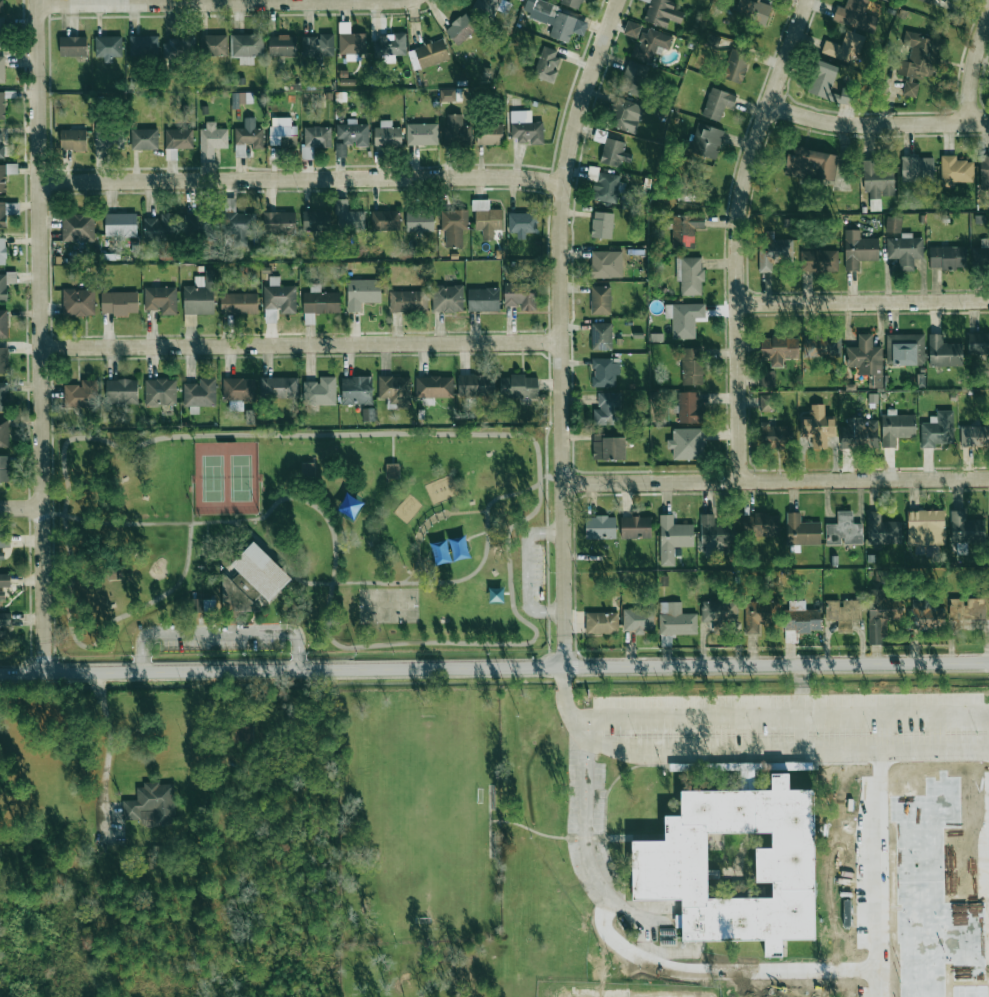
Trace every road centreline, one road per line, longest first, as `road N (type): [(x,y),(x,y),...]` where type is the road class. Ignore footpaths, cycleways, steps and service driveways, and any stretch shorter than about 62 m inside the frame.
road 1 (tertiary): [(0,674),(988,661)]
road 2 (residential): [(41,674),(35,0)]
road 3 (residential): [(563,664),(562,184),(573,112),(615,0)]
road 4 (residential): [(37,181),(562,184)]
road 5 (residential): [(38,347),(561,342)]
road 6 (residential): [(745,479),(739,214),(806,0)]
road 7 (residential): [(564,481),(988,477)]
road 8 (residential): [(35,5),(389,0)]
road 9 (residential): [(741,299),(988,296)]
road 10 (residential): [(768,108),(850,125),(988,124)]

